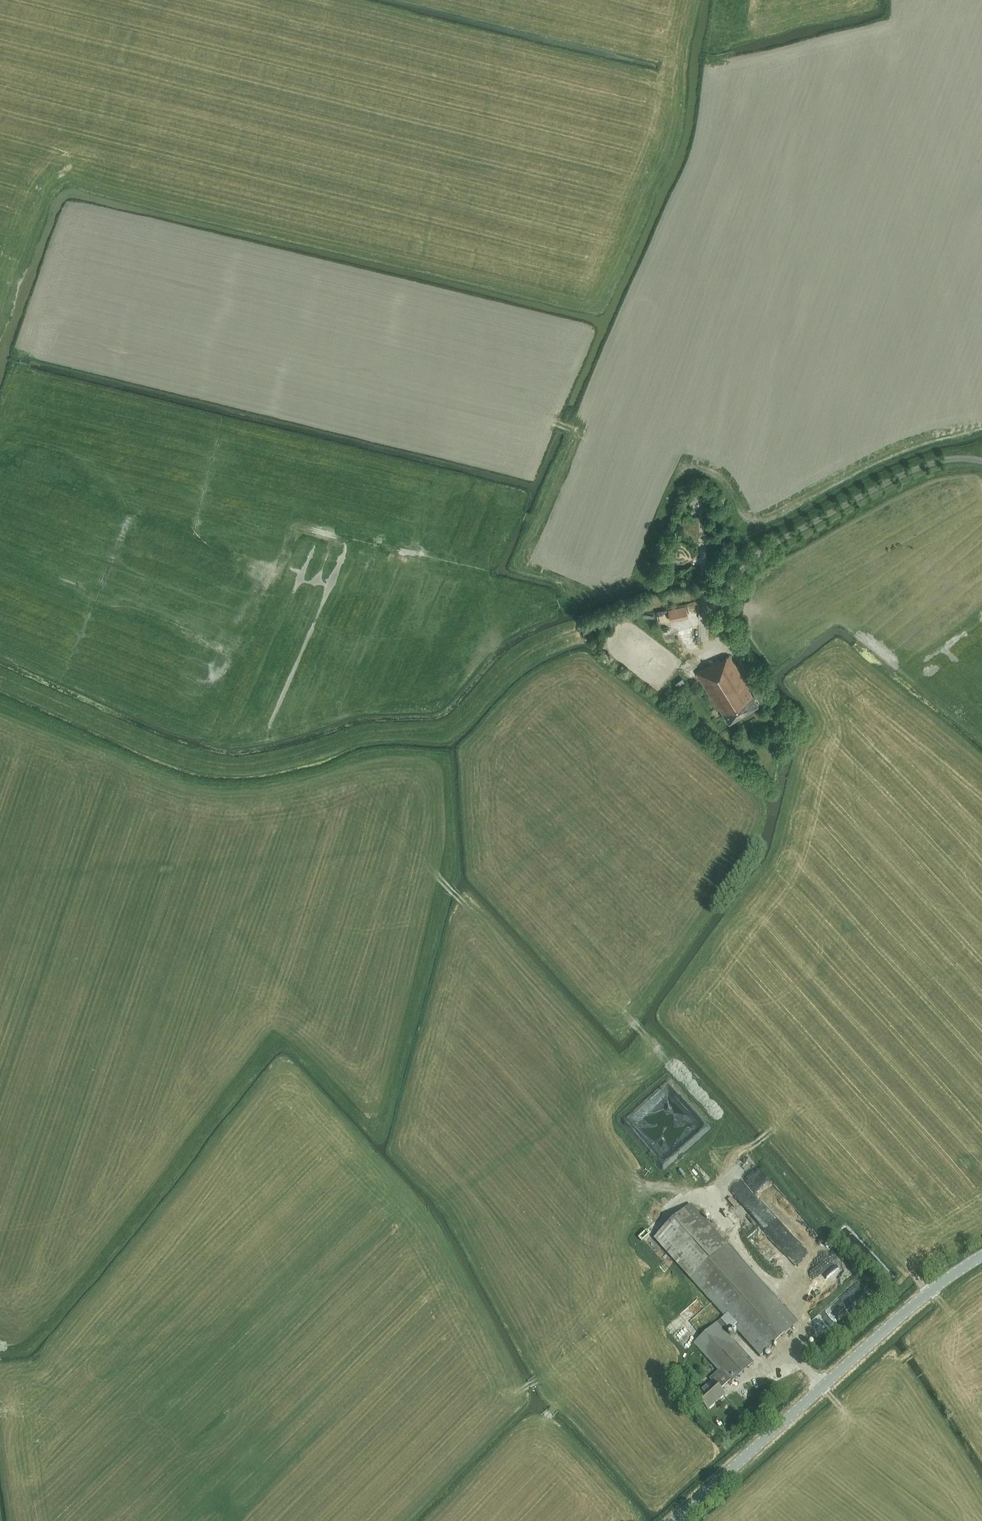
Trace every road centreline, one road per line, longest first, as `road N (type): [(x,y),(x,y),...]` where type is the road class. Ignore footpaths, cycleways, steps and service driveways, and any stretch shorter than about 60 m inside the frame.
road 1 (tertiary): [(675,1520),(912,1306),(981,1256)]

